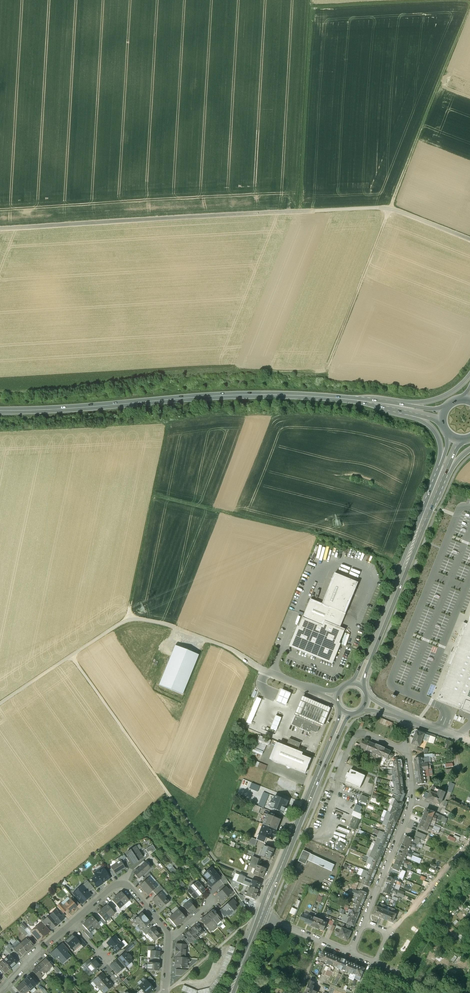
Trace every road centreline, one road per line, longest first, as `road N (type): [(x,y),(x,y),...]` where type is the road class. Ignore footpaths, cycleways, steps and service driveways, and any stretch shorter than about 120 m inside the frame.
road 1 (track): [(416,141),(327,371),(216,371),(0,393)]
road 2 (track): [(0,229),(371,209),(402,212),(469,240)]
road 3 (track): [(0,701),(69,653),(212,855),(268,881)]
road 4 (track): [(127,617),(167,423),(0,430)]
road 5 (primary): [(0,410),(256,394),(356,400)]
road 6 (track): [(405,565),(317,534),(152,493)]
road 7 (primary): [(262,915),(344,713)]
road 8 (primary): [(356,683),(426,514)]
road 9 (primary): [(356,400),(422,421),(437,434),(441,452),(426,514)]
road 10 (residential): [(363,922),(410,798)]
road 11 (track): [(386,934),(469,842)]
road 12 (primary): [(469,375),(428,401),(356,400)]

